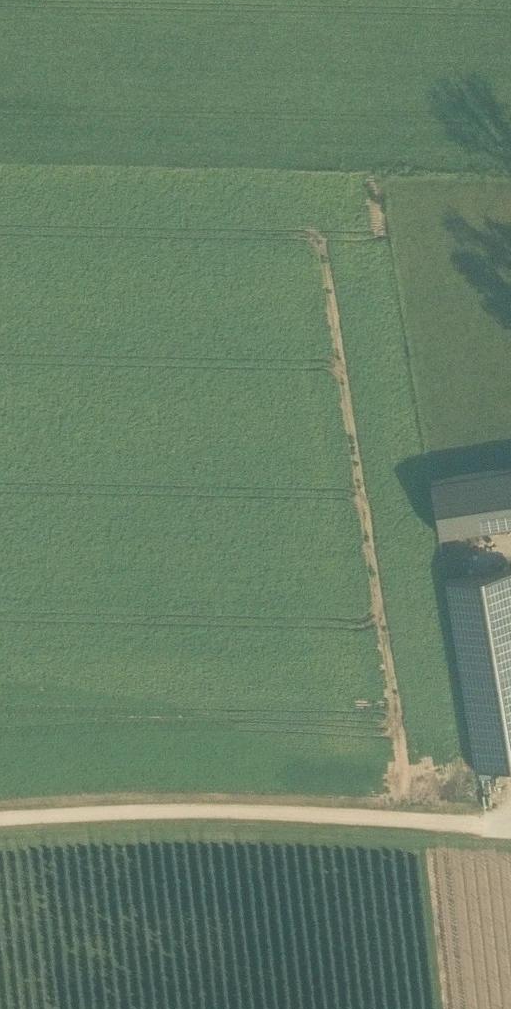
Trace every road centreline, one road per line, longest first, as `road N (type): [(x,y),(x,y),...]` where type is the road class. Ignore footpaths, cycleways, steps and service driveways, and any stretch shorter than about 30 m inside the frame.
road 1 (track): [(510,824),(0,828)]

